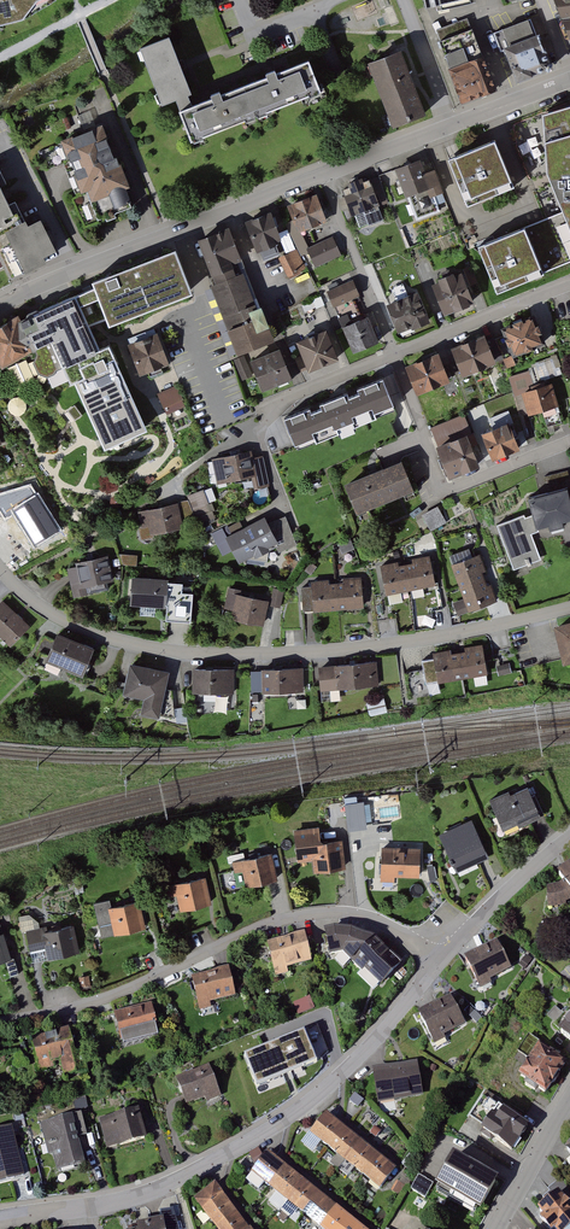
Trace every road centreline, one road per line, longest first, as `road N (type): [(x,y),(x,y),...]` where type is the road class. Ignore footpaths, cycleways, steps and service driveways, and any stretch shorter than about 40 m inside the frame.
road 1 (residential): [(569,608),(388,645),(211,655),(101,635),(42,607),(0,566)]
road 2 (residential): [(0,1220),(126,1200),(260,1134),(375,1041),(434,960)]
road 3 (residential): [(0,1021),(93,1002),(299,915),(366,917),(434,960)]
road 4 (residential): [(0,306),(323,174)]
road 5 (residential): [(394,355),(444,493),(569,442)]
road 6 (residential): [(323,174),(569,79)]
road 7 (residential): [(323,174),(394,355)]
road 8 (residential): [(569,282),(394,355)]
road 9 (residential): [(434,960),(569,838)]
road 10 (residential): [(394,355),(289,398),(257,430)]
road 11 (residential): [(569,1100),(496,1228)]
road 12 (track): [(110,0),(0,58)]

